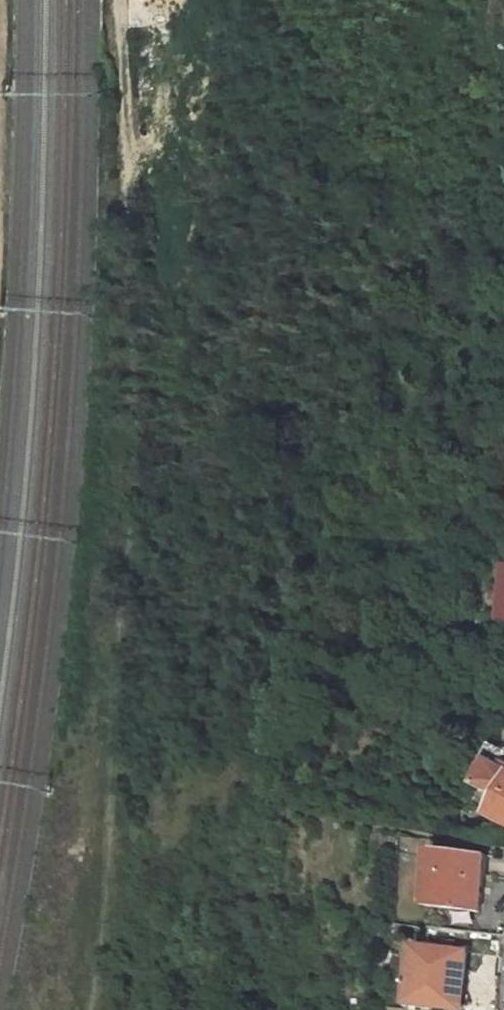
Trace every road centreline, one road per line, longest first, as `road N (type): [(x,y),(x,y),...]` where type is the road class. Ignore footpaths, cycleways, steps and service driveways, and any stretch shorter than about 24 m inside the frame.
road 1 (track): [(90,1009),(107,874),(142,394),(123,176),(131,146),(119,0)]

